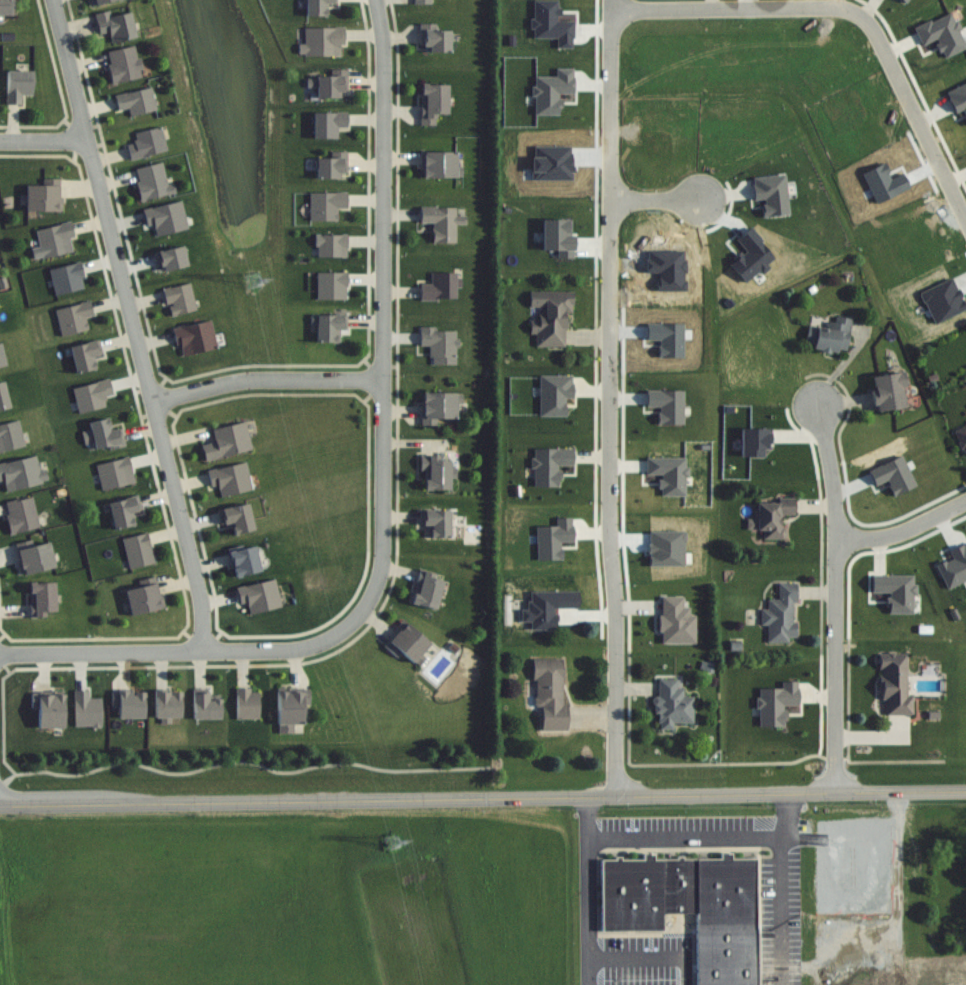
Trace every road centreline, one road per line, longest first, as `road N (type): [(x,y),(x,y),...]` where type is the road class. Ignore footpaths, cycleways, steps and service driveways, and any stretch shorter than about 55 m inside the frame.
road 1 (tertiary): [(0,806),(965,790)]
road 2 (residential): [(618,795),(614,0)]
road 3 (residential): [(51,0),(209,651)]
road 4 (residential): [(377,0),(383,545),(367,608)]
road 5 (residential): [(614,7),(836,6),(863,17),(965,213)]
road 6 (residential): [(838,791),(841,536),(816,399)]
road 7 (residential): [(348,631),(322,645),(260,651),(0,654)]
road 8 (residential): [(153,397),(245,378),(381,380)]
road 9 (residential): [(841,536),(894,535),(965,503)]

